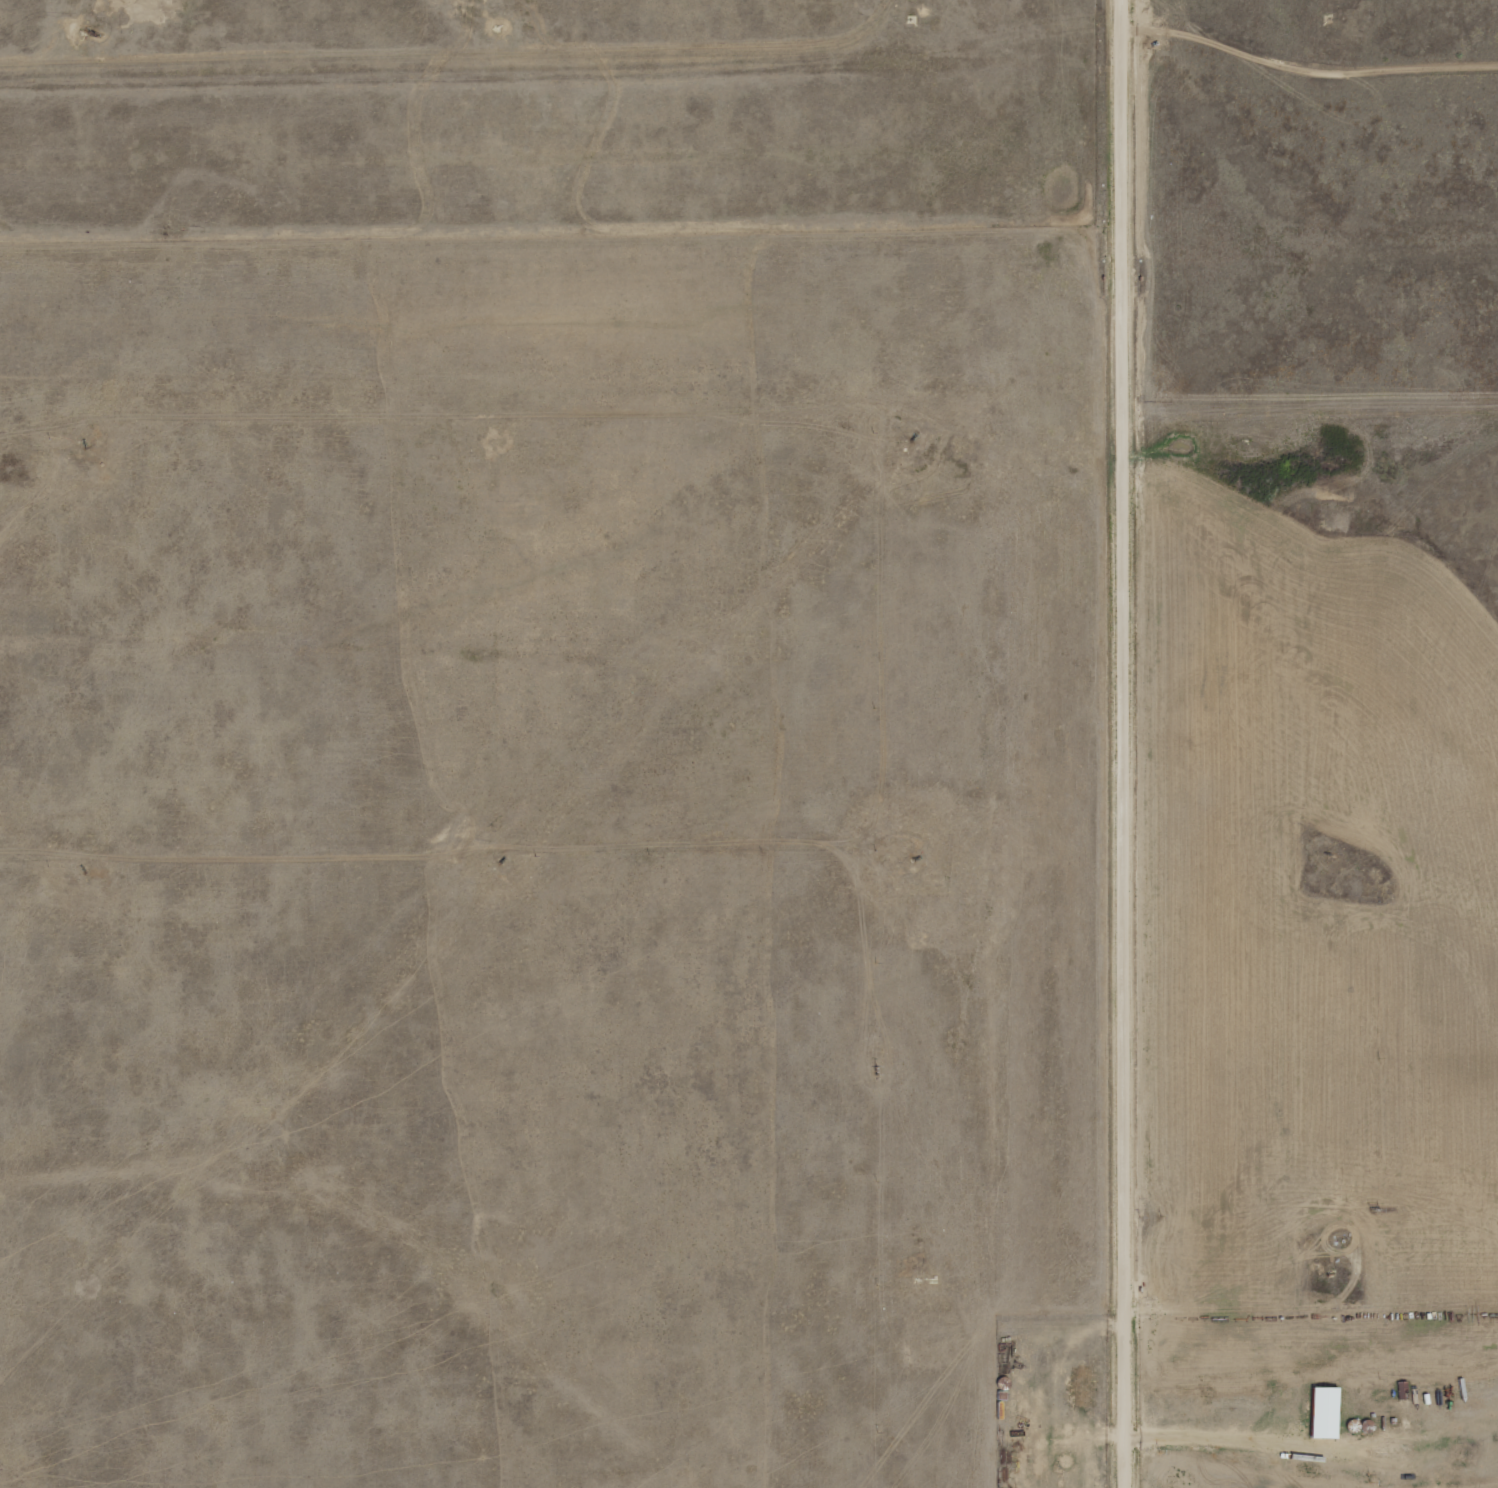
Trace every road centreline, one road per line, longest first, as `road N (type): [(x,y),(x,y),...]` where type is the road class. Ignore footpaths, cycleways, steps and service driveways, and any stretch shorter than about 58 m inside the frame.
road 1 (residential): [(1131,1487),(1128,0)]
road 2 (residential): [(1297,1419),(1131,1416)]

